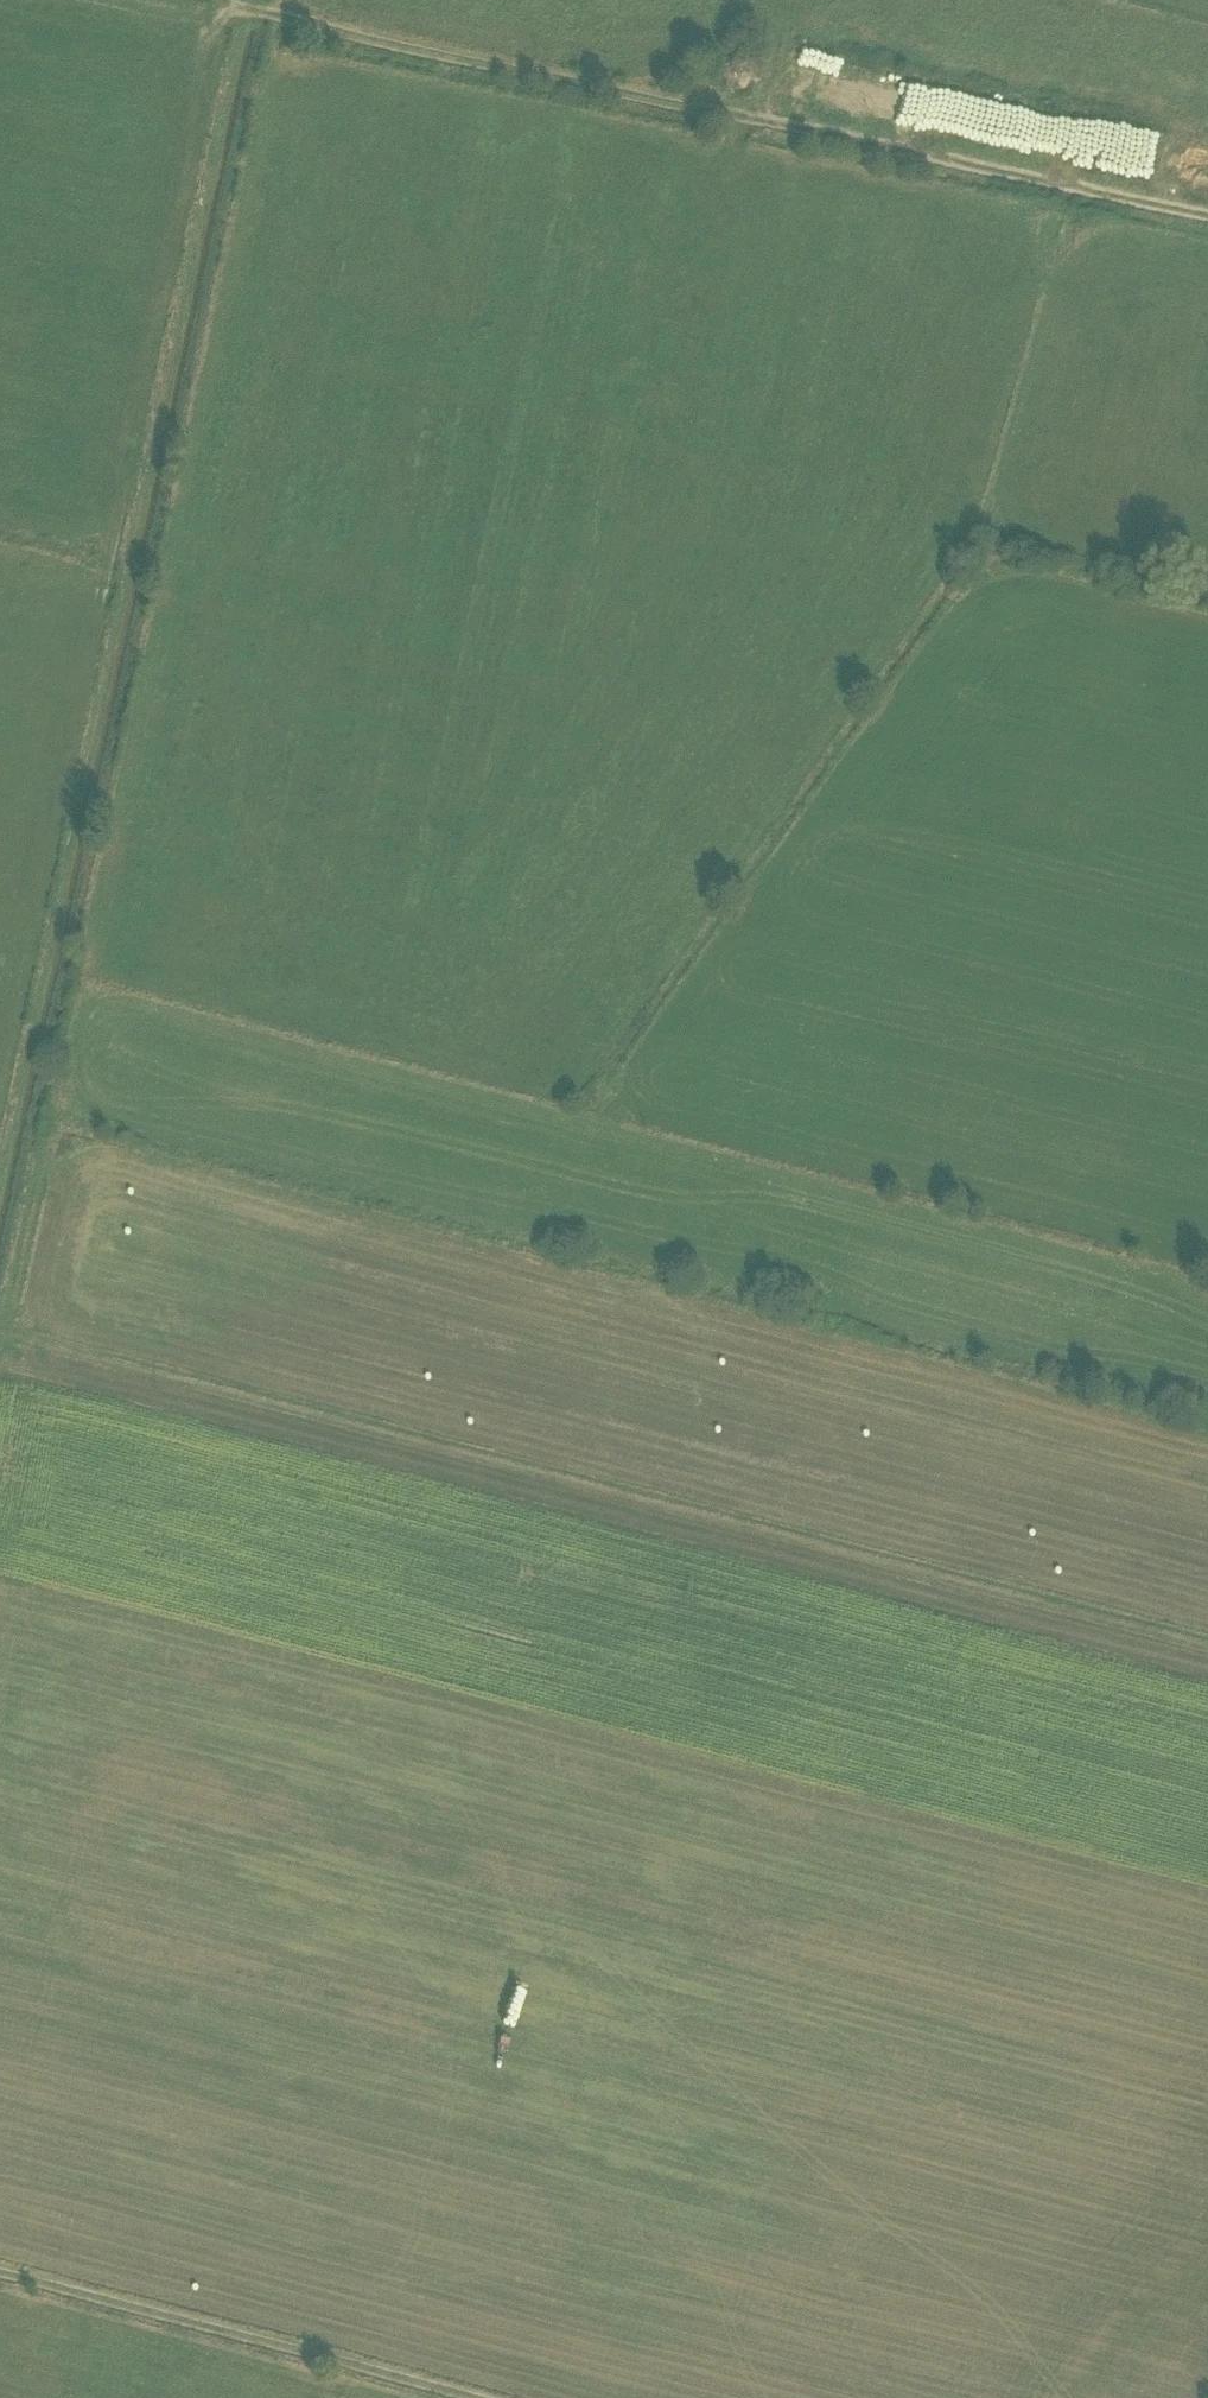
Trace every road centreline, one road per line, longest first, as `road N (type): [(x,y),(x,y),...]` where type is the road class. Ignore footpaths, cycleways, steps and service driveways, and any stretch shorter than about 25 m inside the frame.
road 1 (track): [(1207,1641),(0,1329)]
road 2 (track): [(231,10),(1207,214)]
road 3 (track): [(0,2279),(467,2397)]
road 4 (track): [(3,1329),(49,1114)]

